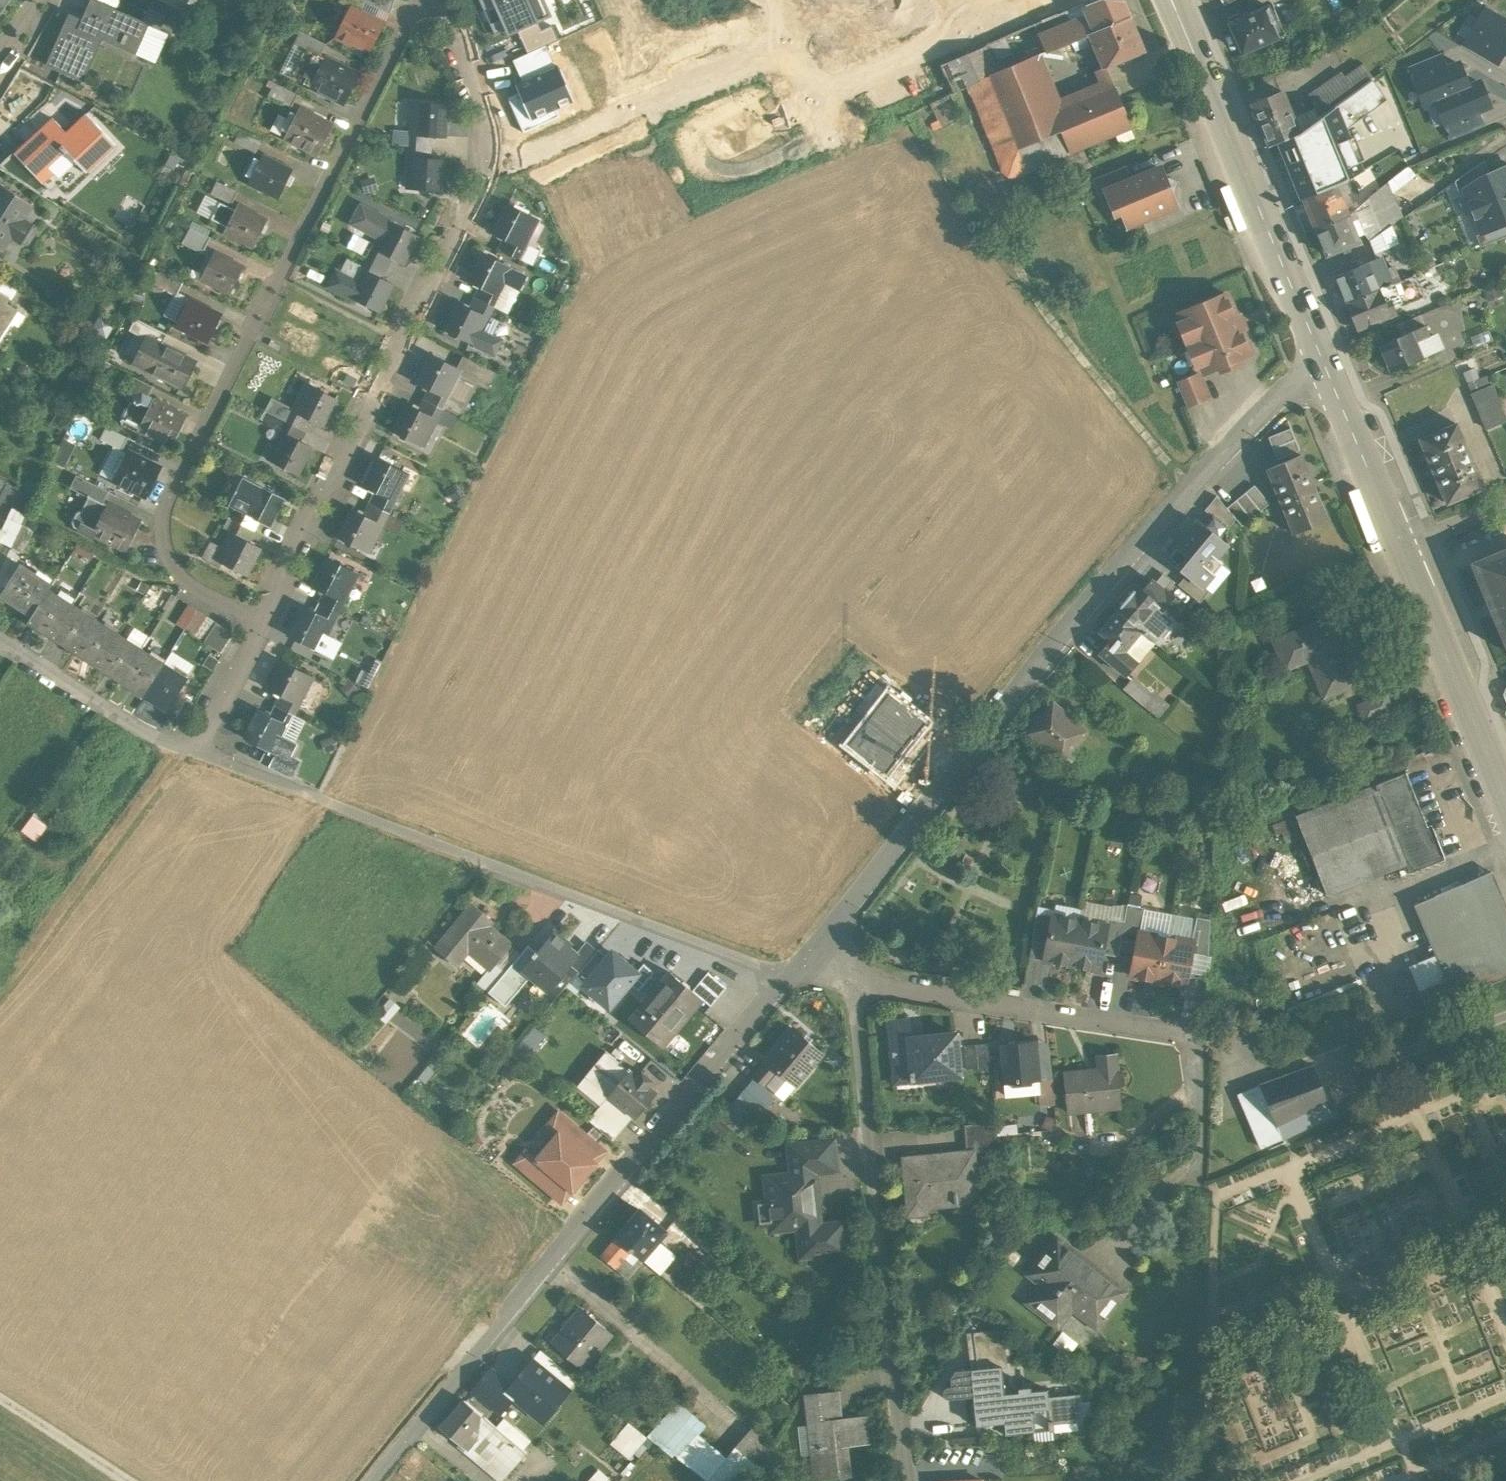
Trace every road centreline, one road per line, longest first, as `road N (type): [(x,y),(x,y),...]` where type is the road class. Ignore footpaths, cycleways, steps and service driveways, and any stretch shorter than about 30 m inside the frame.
road 1 (residential): [(486,172),(193,751),(149,734),(0,638)]
road 2 (residential): [(1329,374),(1290,389),(1194,479),(1049,648),(823,945)]
road 3 (residential): [(823,945),(764,1003),(375,1480)]
road 4 (residential): [(823,945),(859,978),(912,1480)]
road 5 (tertiary): [(1185,31),(1329,374)]
road 6 (residential): [(783,50),(808,111),(1060,0)]
road 7 (residential): [(486,172),(783,50)]
road 8 (track): [(177,747),(0,996)]
road 9 (tertiary): [(1403,545),(1505,796)]
road 10 (tertiary): [(1329,374),(1403,545)]
road 11 (residential): [(450,0),(490,117),(486,172)]
road 12 (track): [(0,1384),(150,1480)]

